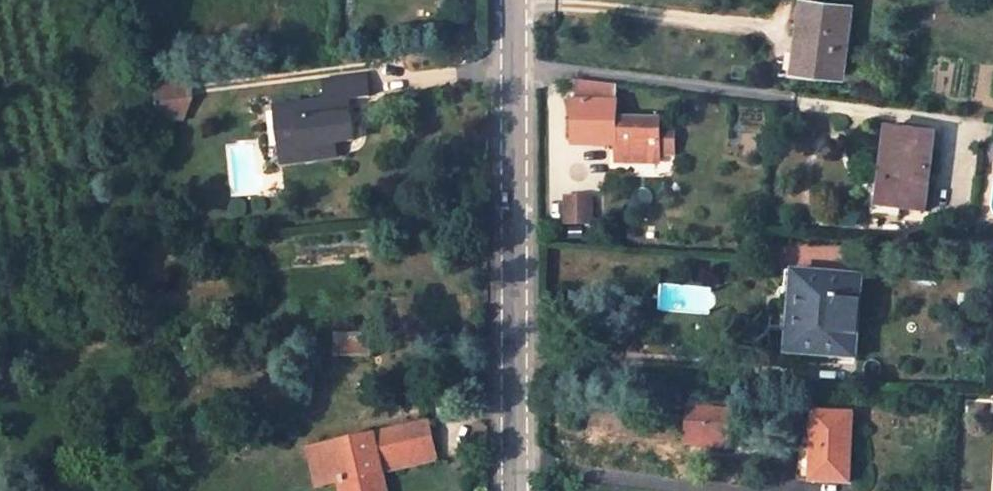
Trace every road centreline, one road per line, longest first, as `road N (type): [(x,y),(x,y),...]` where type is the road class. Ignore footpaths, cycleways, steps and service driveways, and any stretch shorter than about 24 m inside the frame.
road 1 (residential): [(512,0),(515,490)]

